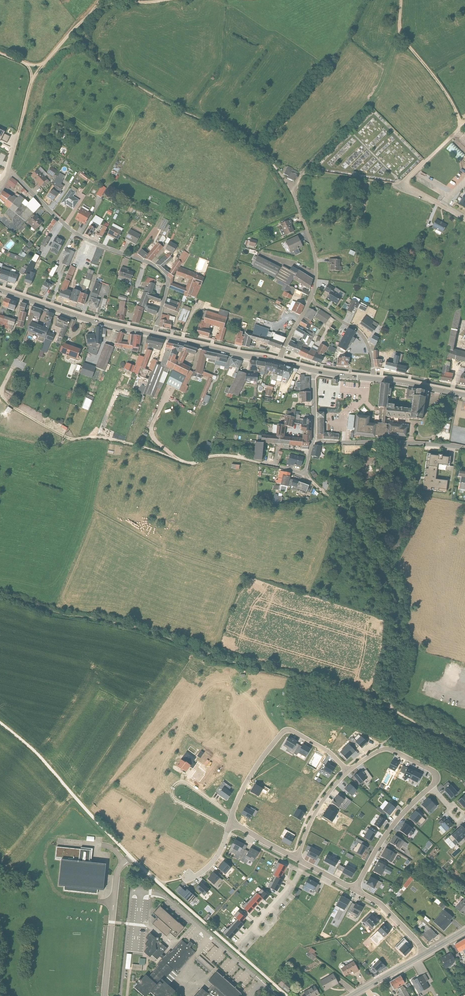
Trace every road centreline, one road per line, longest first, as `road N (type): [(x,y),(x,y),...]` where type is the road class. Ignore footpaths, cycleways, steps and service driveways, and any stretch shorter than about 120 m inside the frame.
road 1 (unclassified): [(0,724),(147,872),(287,995)]
road 2 (track): [(394,710),(387,687),(398,602),(341,505),(304,473)]
road 3 (track): [(259,462),(218,455),(189,464),(94,438),(0,458)]
road 4 (residential): [(155,335),(166,278),(70,230),(9,170)]
road 5 (track): [(54,52),(87,47),(127,80),(266,157)]
road 6 (residential): [(232,819),(248,780),(285,732),(327,751),(348,771)]
road 7 (tertiary): [(0,291),(155,335)]
road 8 (residential): [(313,441),(464,448)]
road 9 (track): [(401,0),(400,36),(463,126)]
road 10 (residential): [(232,819),(186,782),(174,787),(178,802),(230,825)]
road 11 (tertiary): [(155,335),(280,361)]
road 12 (residential): [(355,889),(383,838),(430,788)]

